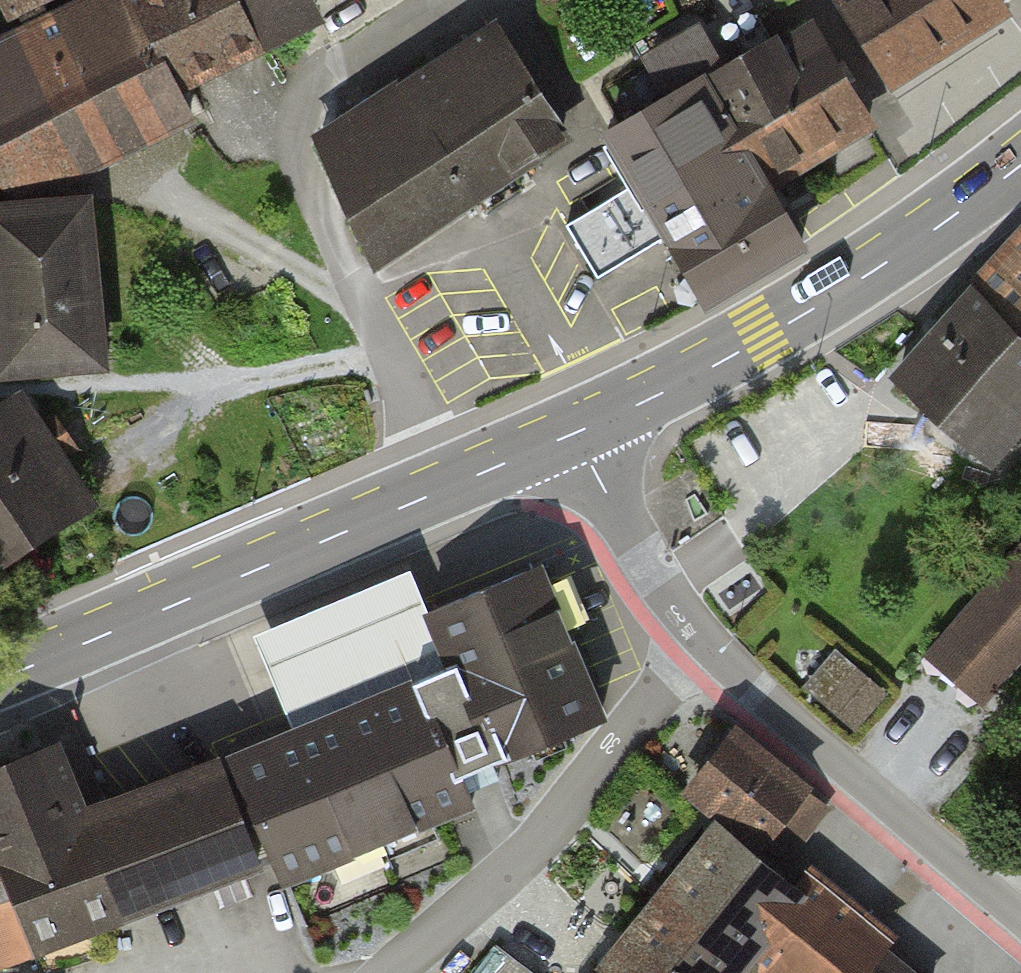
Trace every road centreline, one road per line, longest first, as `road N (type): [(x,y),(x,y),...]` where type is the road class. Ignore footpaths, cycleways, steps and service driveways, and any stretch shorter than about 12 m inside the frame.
road 1 (residential): [(453,484),(307,176),(297,131),(303,104),(329,72),(461,0)]
road 2 (primary): [(577,432),(692,378),(887,264),(1020,164)]
road 3 (primary): [(0,679),(453,484)]
road 4 (residential): [(703,639),(527,854),(394,972)]
road 5 (residential): [(703,639),(1020,919)]
road 6 (residential): [(577,432),(635,544),(703,639)]
road 7 (primary): [(453,484),(577,432)]

